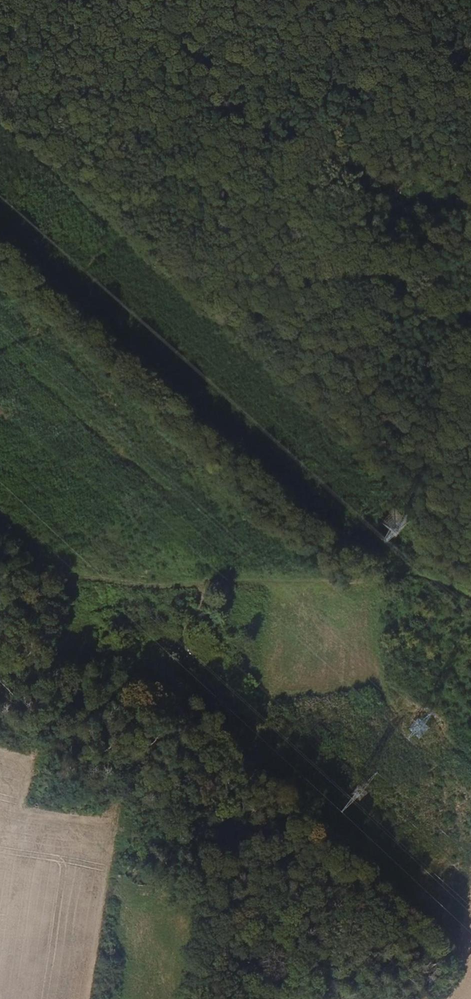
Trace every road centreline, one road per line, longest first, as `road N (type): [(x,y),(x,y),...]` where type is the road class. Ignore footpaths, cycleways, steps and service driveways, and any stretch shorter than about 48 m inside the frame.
road 1 (track): [(0,574),(402,576),(441,581),(470,598)]

